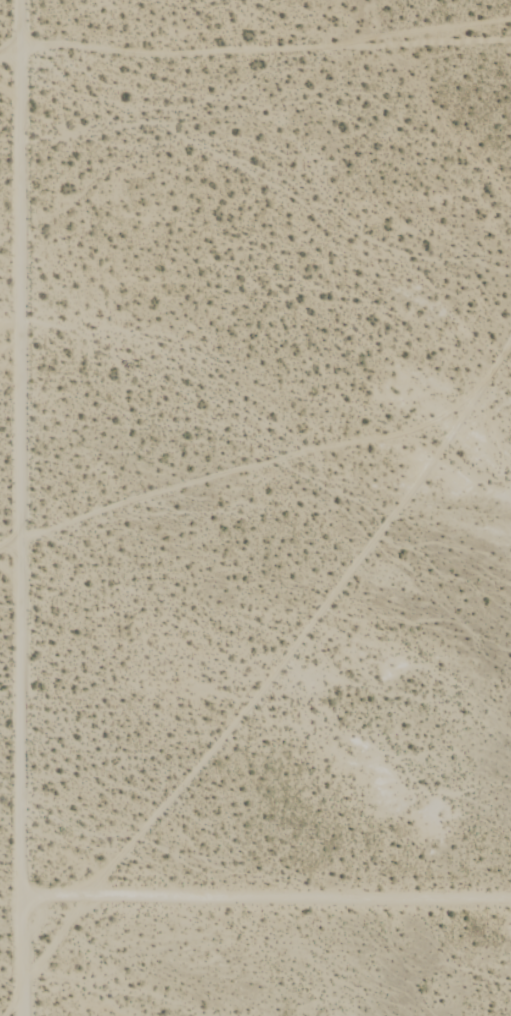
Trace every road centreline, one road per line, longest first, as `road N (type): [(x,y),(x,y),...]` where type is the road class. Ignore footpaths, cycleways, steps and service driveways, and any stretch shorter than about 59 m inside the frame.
road 1 (track): [(42,1015),(24,896),(26,0)]
road 2 (track): [(510,894),(24,896)]
road 3 (track): [(27,35),(145,45),(281,40),(510,10)]

